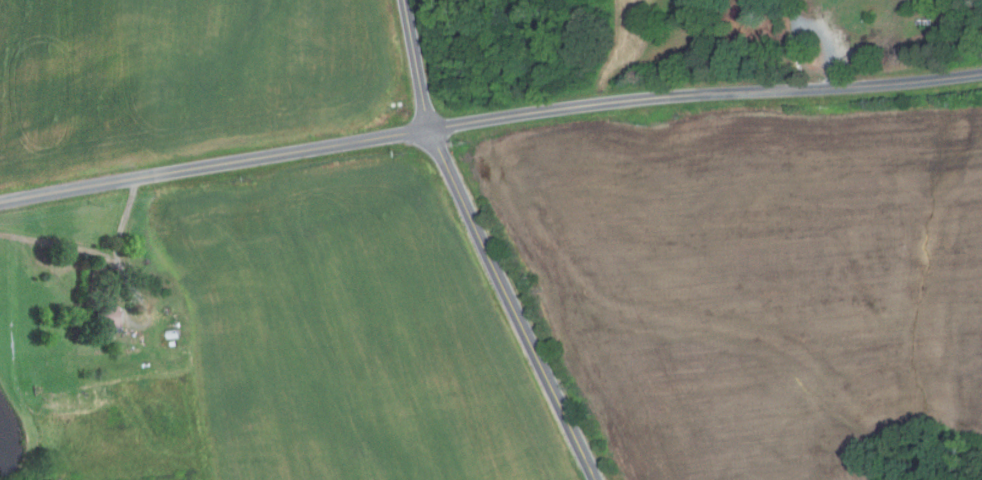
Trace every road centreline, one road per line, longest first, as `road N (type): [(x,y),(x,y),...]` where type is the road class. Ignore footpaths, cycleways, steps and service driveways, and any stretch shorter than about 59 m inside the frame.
road 1 (residential): [(981,73),(658,97),(429,129)]
road 2 (residential): [(597,479),(429,129),(408,24)]
road 3 (residential): [(0,203),(429,129)]

